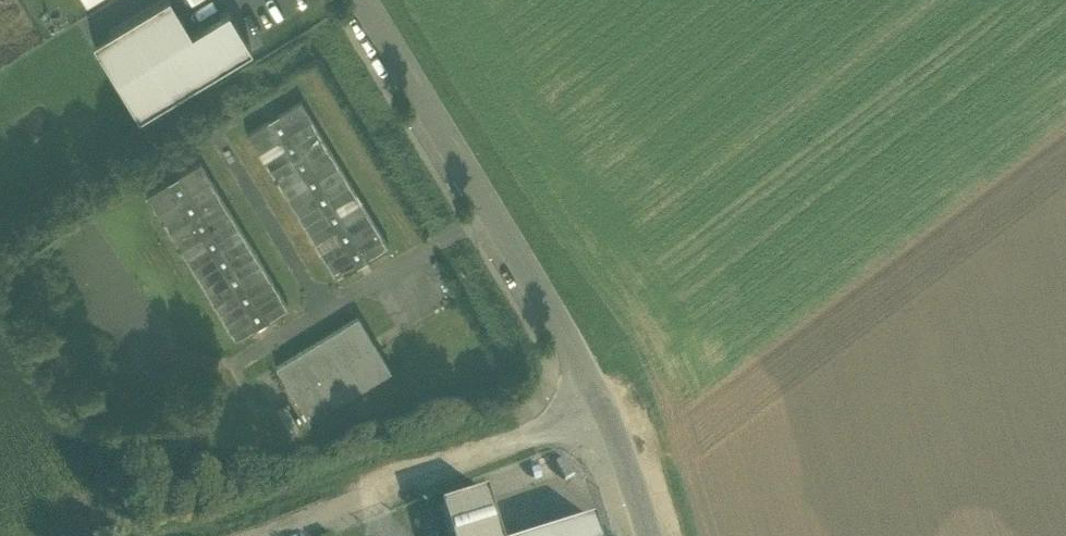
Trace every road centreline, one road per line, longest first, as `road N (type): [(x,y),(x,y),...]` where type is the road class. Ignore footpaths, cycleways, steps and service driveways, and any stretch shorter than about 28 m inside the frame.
road 1 (residential): [(362,0),(599,399)]
road 2 (unclassified): [(599,399),(310,522)]
road 3 (residential): [(599,399),(644,535)]

